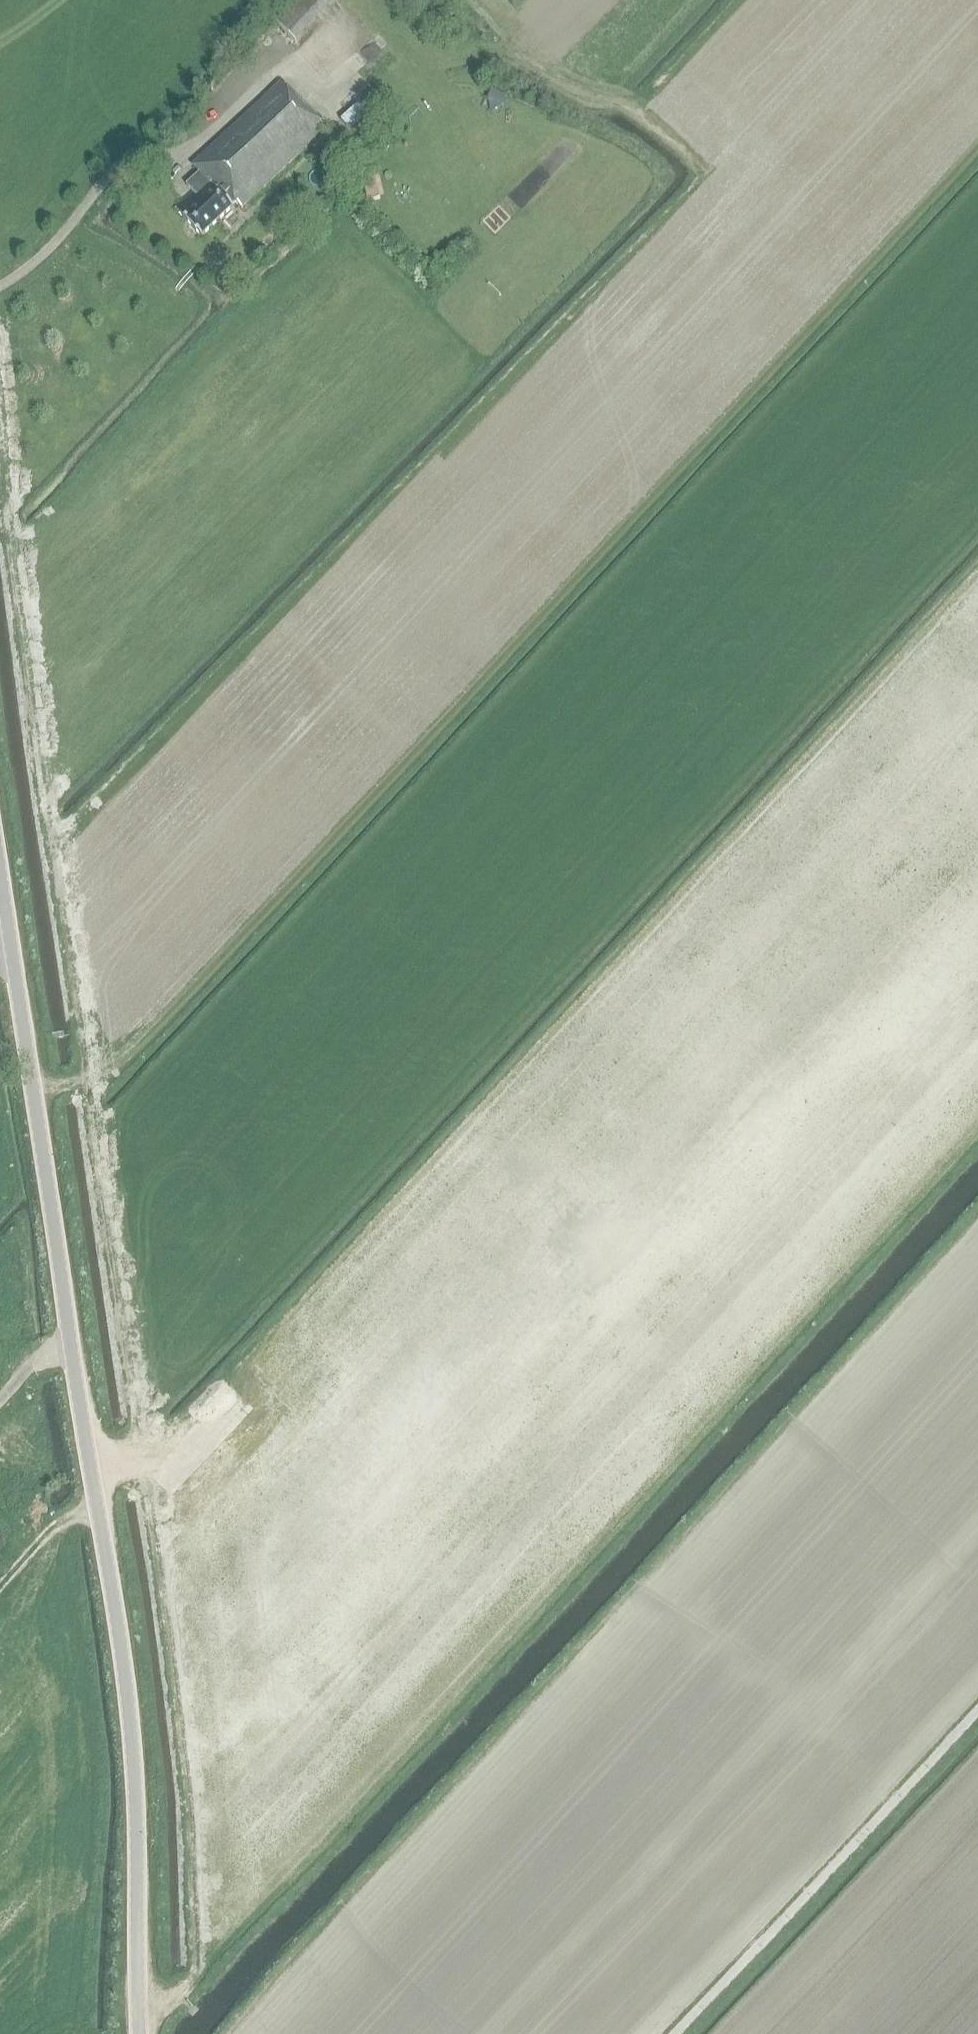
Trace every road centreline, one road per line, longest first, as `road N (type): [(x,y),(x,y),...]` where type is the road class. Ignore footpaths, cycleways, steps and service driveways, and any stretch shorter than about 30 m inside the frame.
road 1 (tertiary): [(137,2033),(132,1717),(0,874)]

